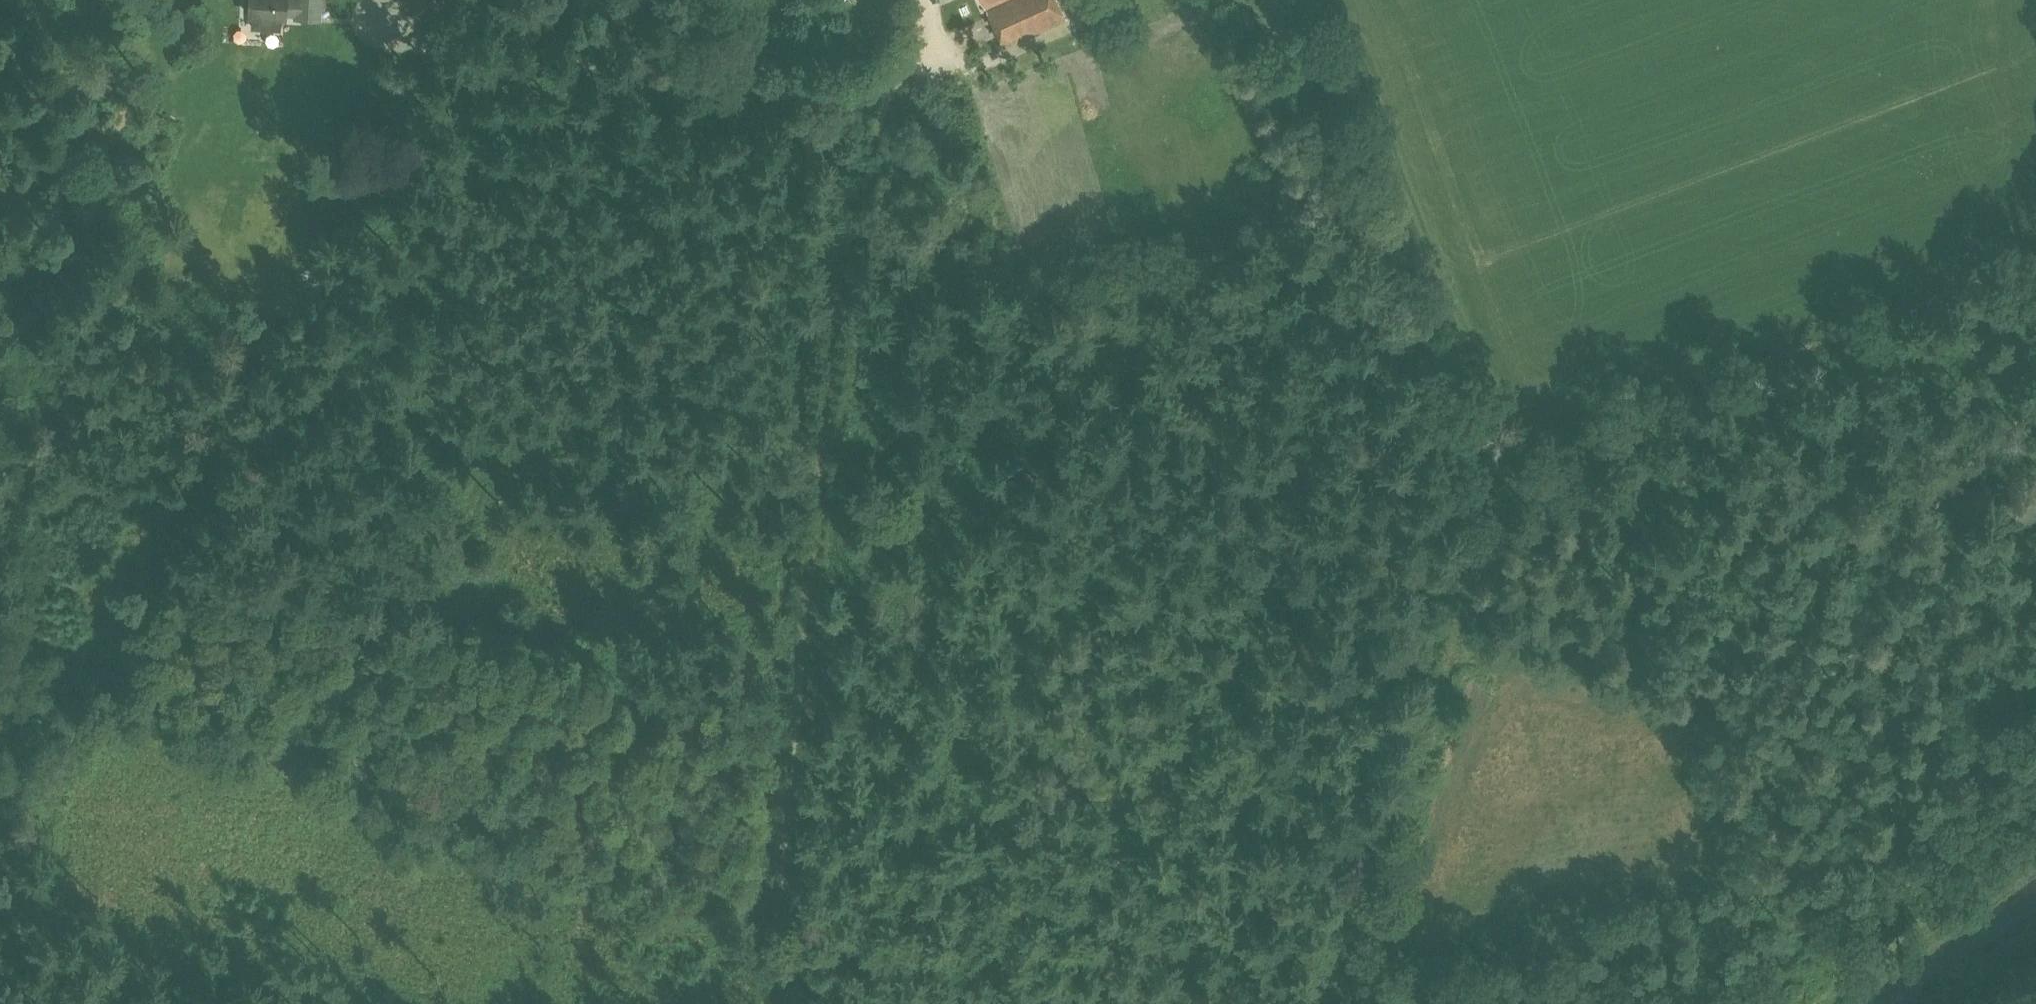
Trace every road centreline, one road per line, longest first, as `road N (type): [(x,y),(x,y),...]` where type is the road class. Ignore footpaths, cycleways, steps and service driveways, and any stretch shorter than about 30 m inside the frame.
road 1 (track): [(764,1003),(833,130),(937,48),(929,0)]

